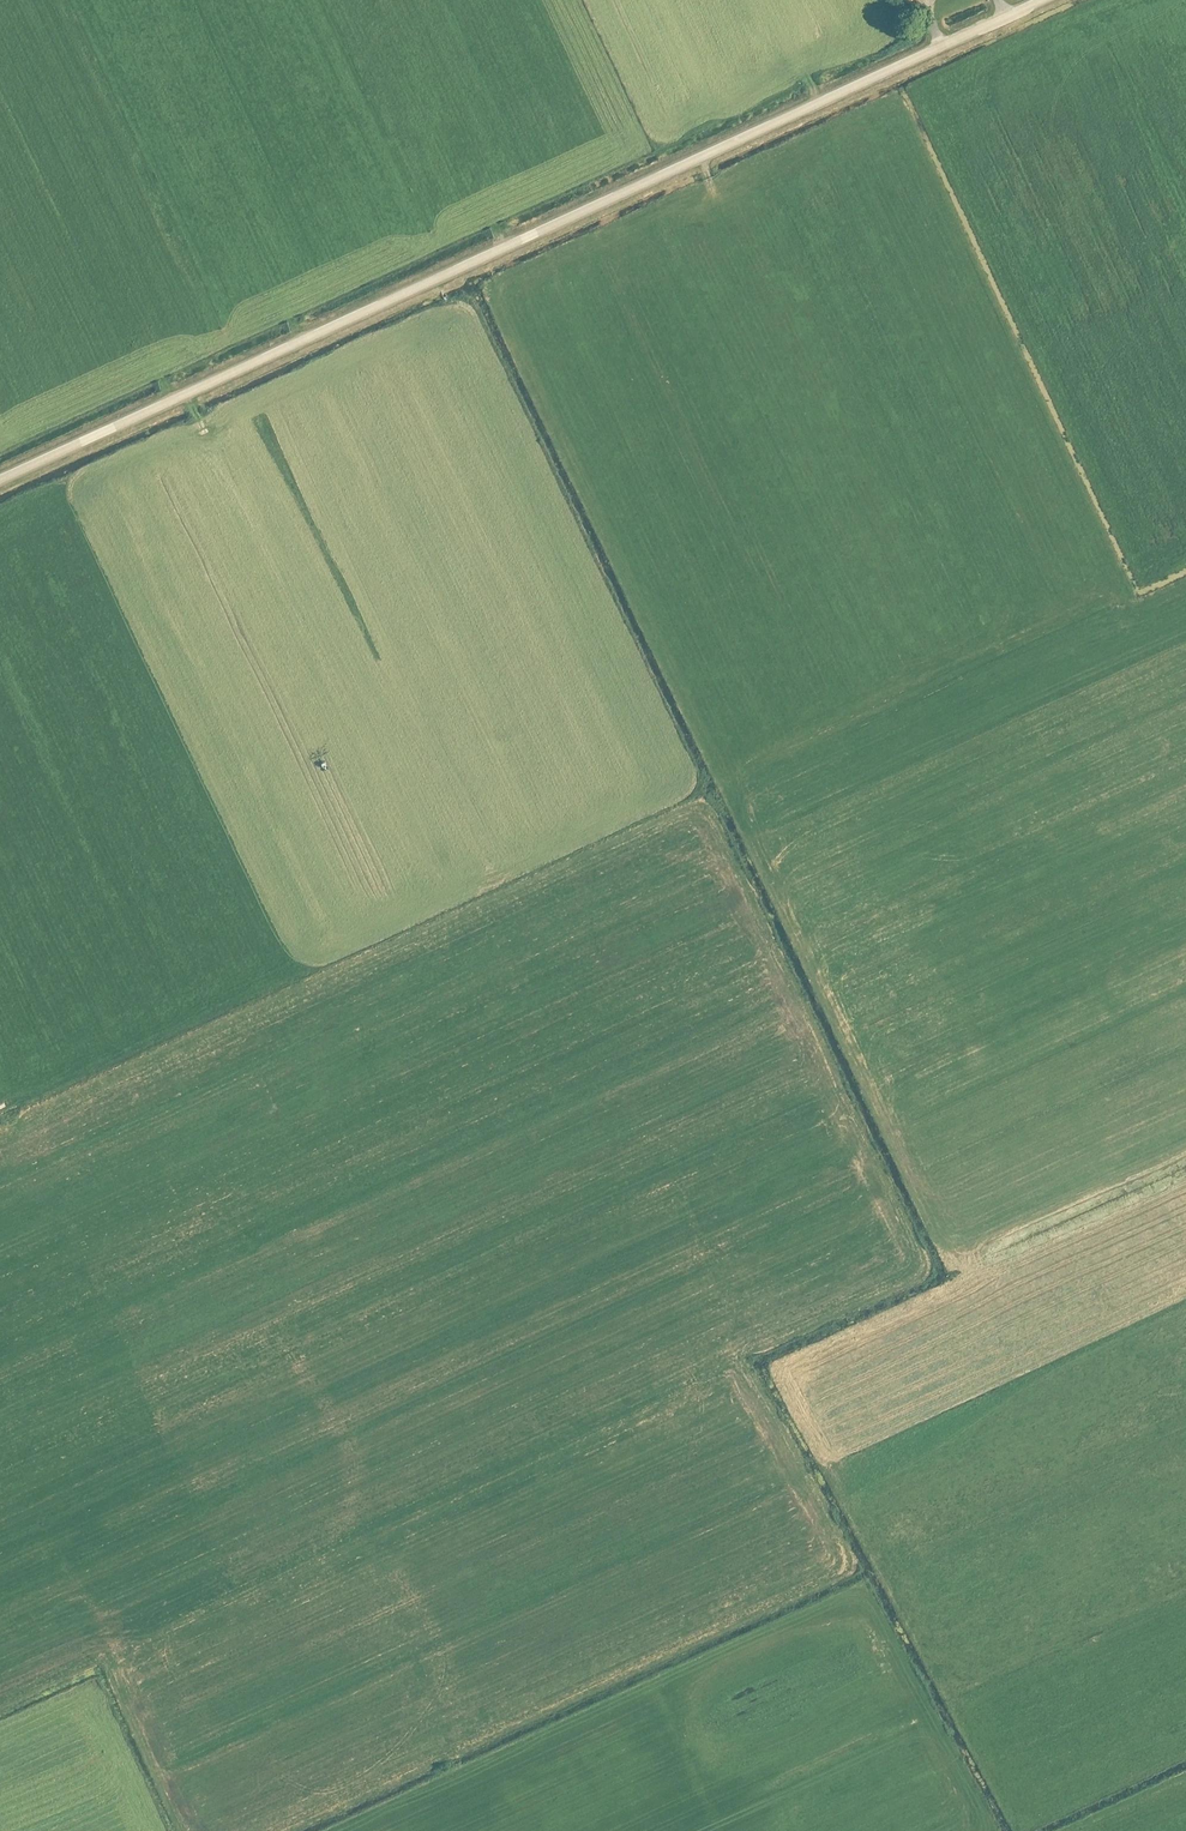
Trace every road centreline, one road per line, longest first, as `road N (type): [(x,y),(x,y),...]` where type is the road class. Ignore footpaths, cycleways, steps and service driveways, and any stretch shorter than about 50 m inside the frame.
road 1 (unclassified): [(0,484),(1040,0)]

